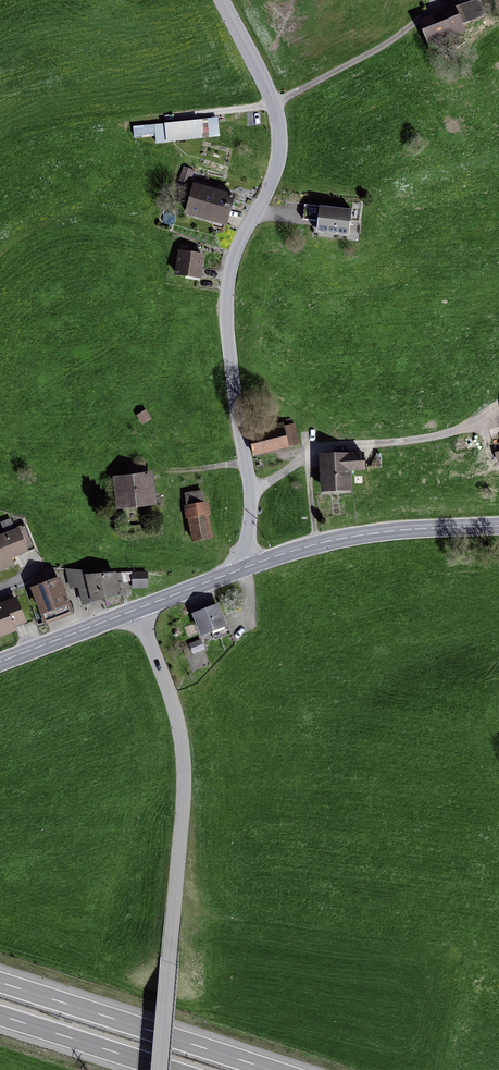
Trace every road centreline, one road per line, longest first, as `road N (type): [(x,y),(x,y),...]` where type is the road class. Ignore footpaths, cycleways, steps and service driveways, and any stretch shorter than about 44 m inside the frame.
road 1 (tertiary): [(246,567),(246,467),(225,299),(235,253),(271,187),(279,142),(257,48),(230,0)]
road 2 (track): [(137,609),(175,708),(183,788),(160,1069)]
road 3 (motorway): [(272,1069),(0,981)]
road 4 (track): [(248,496),(313,449),(420,440),(461,429),(498,406)]
road 5 (secondary): [(0,662),(246,567)]
road 6 (secondary): [(246,567),(346,537),(498,526)]
road 7 (track): [(275,105),(378,51),(435,0)]
road 8 (motorway): [(0,1016),(167,1069)]

